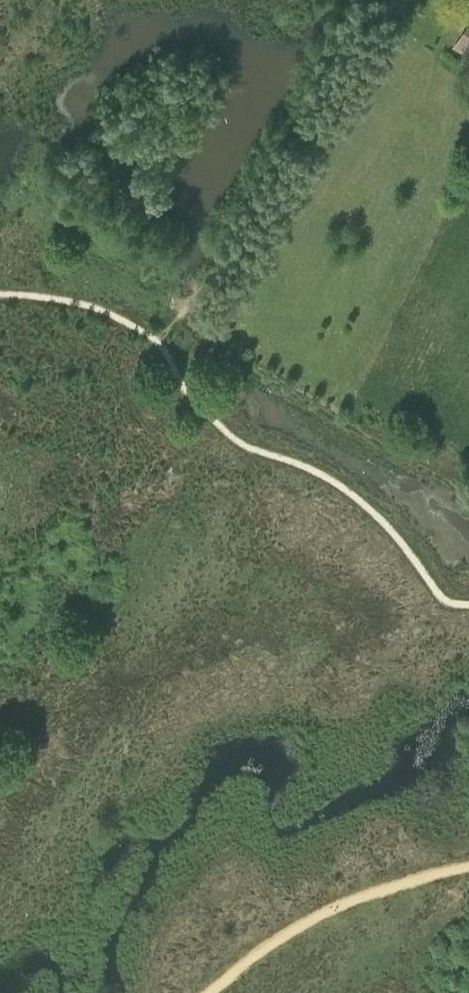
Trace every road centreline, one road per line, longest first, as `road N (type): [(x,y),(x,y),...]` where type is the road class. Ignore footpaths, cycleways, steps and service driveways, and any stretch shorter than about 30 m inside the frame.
road 1 (track): [(162,346),(366,0)]

